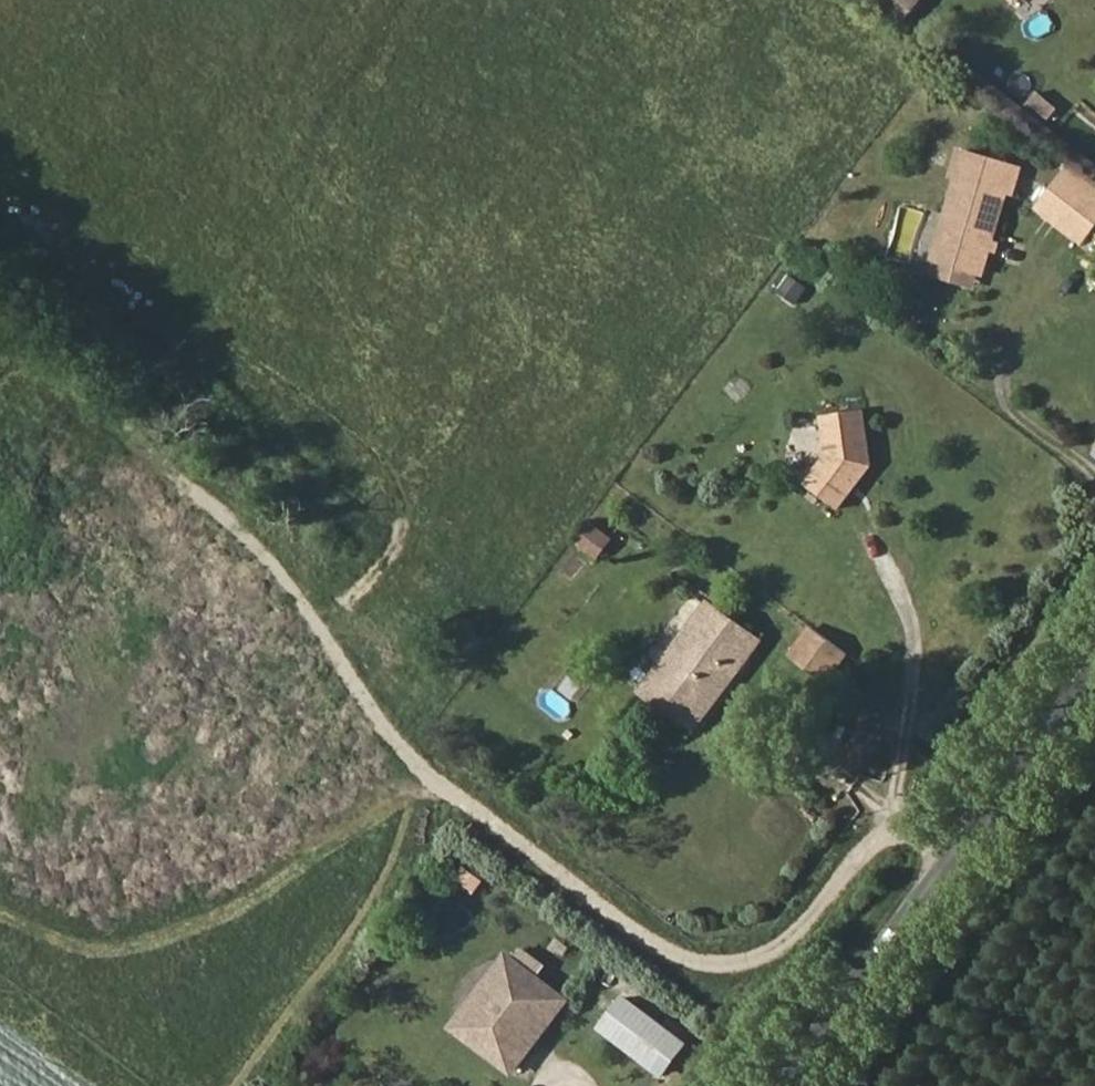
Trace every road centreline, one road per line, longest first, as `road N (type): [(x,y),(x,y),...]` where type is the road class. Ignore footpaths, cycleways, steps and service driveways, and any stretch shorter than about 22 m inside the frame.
road 1 (primary): [(1094,671),(784,1085)]

